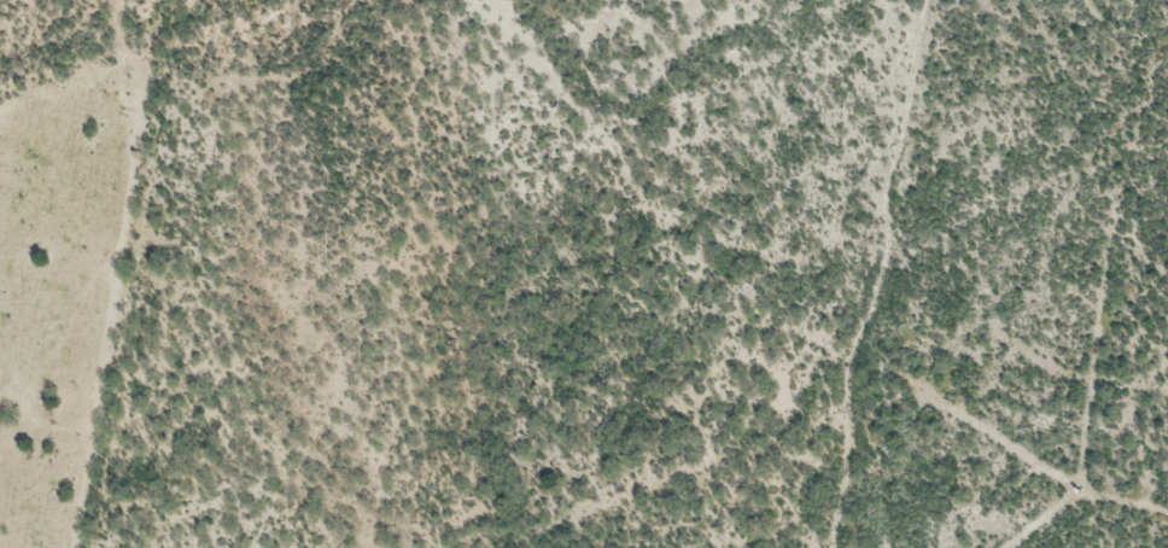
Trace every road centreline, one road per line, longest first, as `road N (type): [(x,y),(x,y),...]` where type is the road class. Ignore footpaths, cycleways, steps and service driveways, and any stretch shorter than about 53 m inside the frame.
road 1 (residential): [(956,0),(918,234),(901,500),(920,547)]

